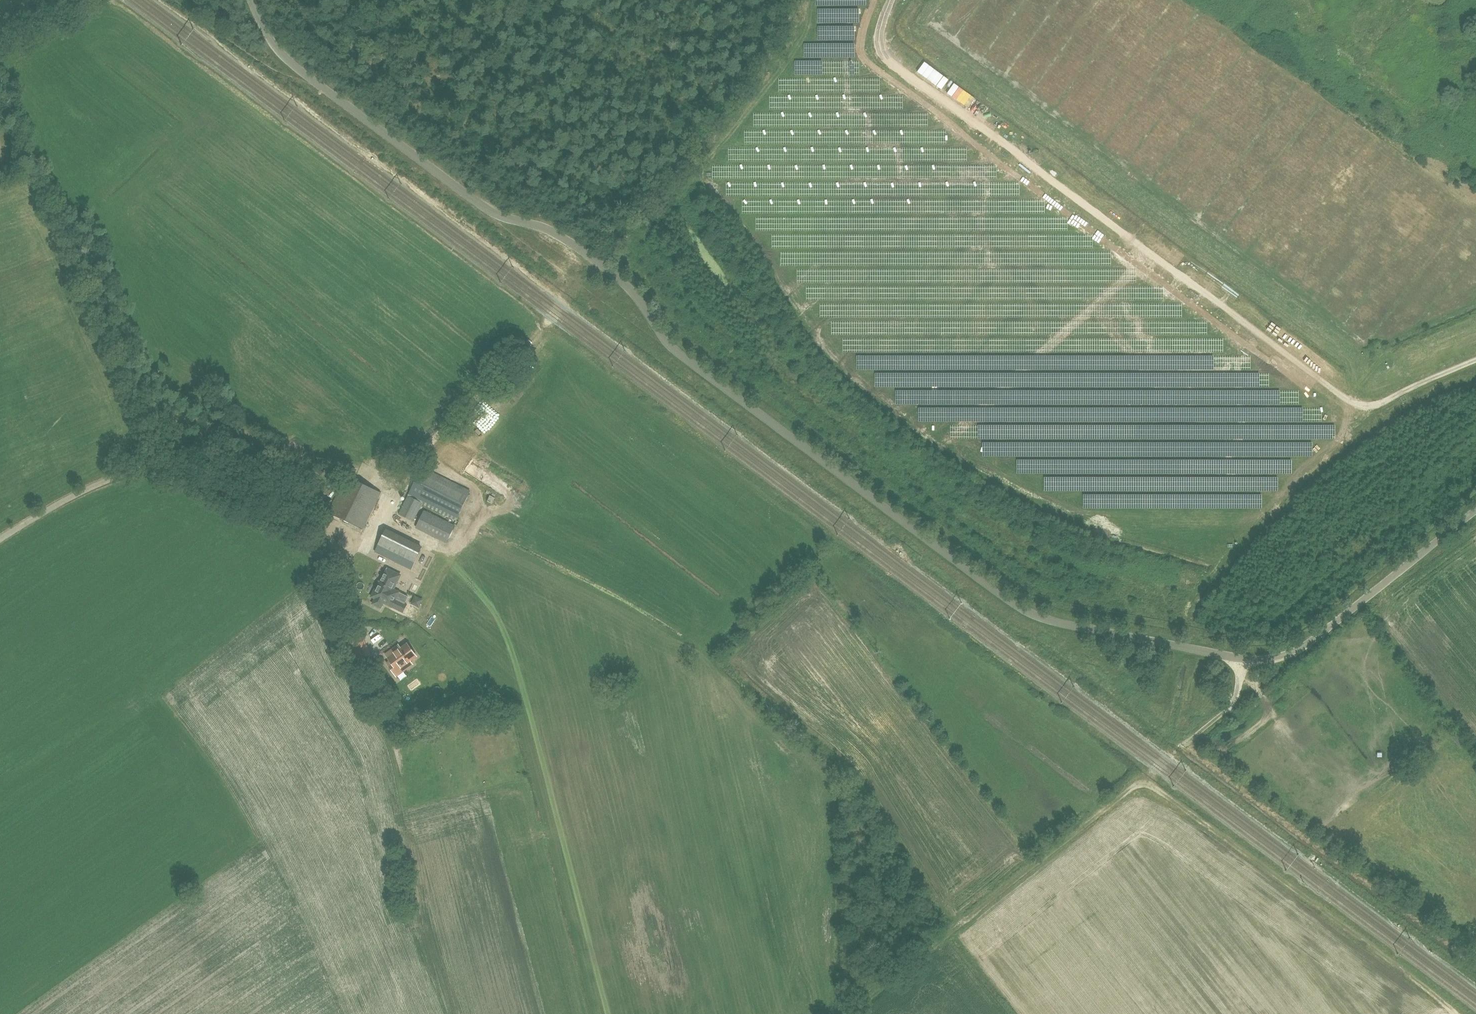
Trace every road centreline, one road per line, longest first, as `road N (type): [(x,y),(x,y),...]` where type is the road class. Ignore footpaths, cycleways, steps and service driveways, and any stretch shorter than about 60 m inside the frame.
road 1 (unclassified): [(1475,510),(1277,660),(1039,618),(683,358),(637,298),(595,261),(561,236),(475,201),(288,61),(252,0)]
road 2 (unclassified): [(362,689),(327,628),(324,579),(361,545),(409,461),(545,327)]
road 3 (track): [(1140,784),(1456,1013)]
road 4 (track): [(0,540),(99,483),(166,466),(223,482),(349,550)]
road 5 (track): [(1140,784),(851,1013)]

